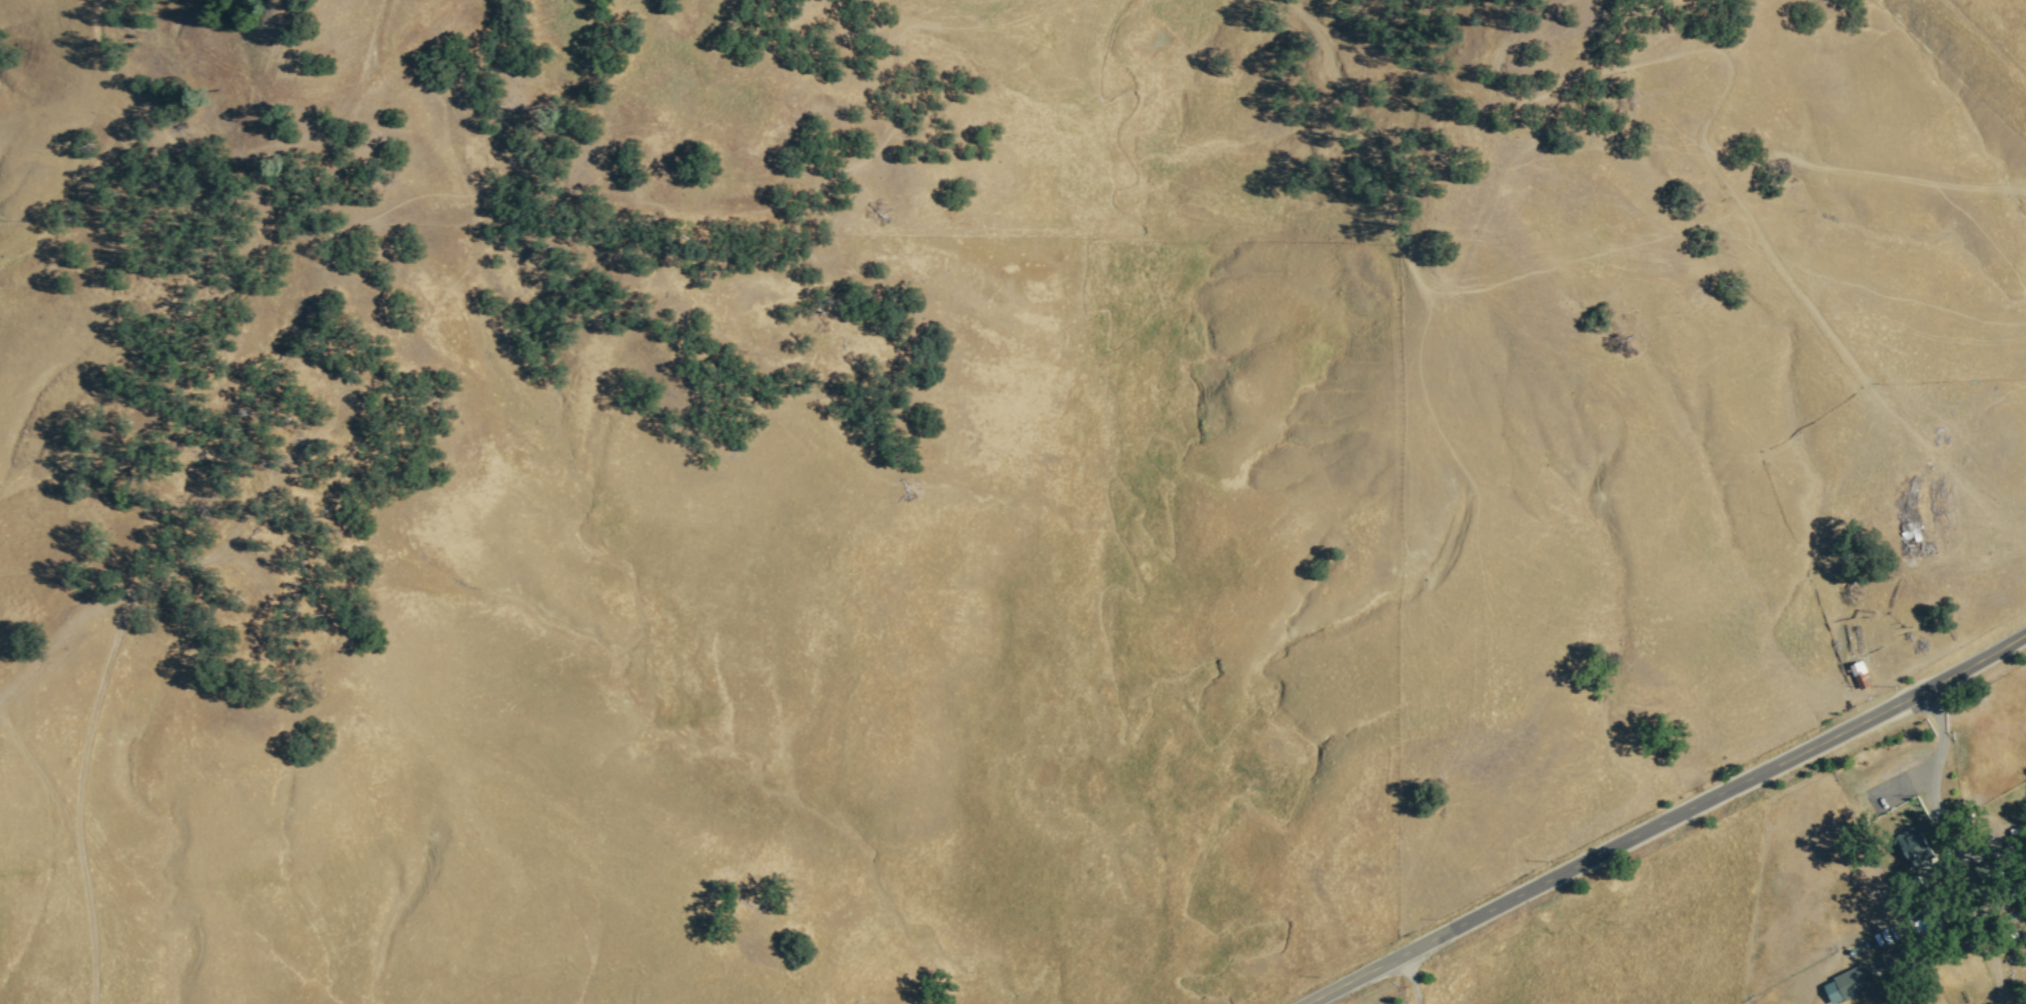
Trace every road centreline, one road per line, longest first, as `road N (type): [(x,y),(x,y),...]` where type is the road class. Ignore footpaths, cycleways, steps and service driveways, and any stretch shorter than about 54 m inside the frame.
road 1 (tertiary): [(1304,1003),(2025,627)]
road 2 (track): [(93,1003),(92,910),(79,854),(46,781),(0,724)]

